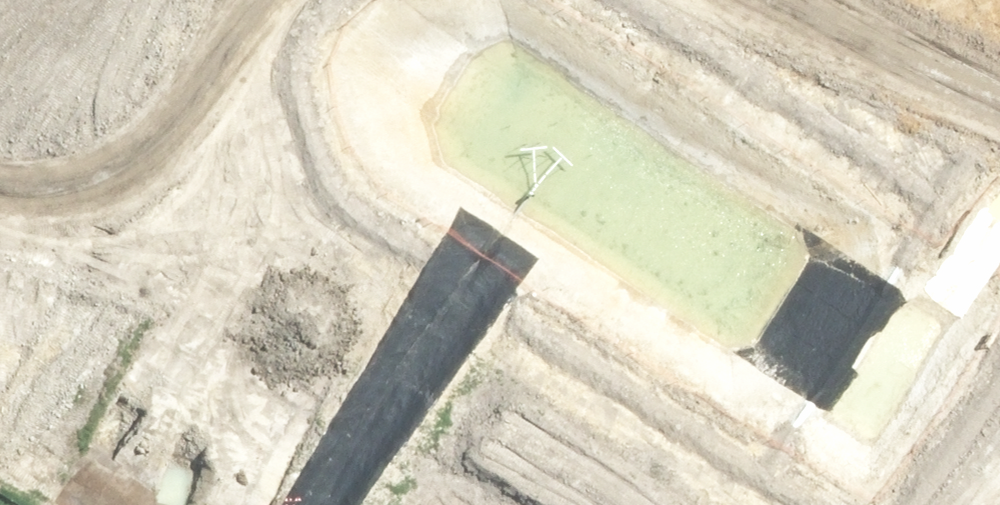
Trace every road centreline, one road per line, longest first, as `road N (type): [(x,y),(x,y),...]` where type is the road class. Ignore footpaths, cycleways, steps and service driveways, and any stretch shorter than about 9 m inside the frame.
road 1 (residential): [(0,58),(383,306)]
road 2 (residential): [(383,306),(603,0)]
road 3 (residential): [(383,306),(691,504)]

